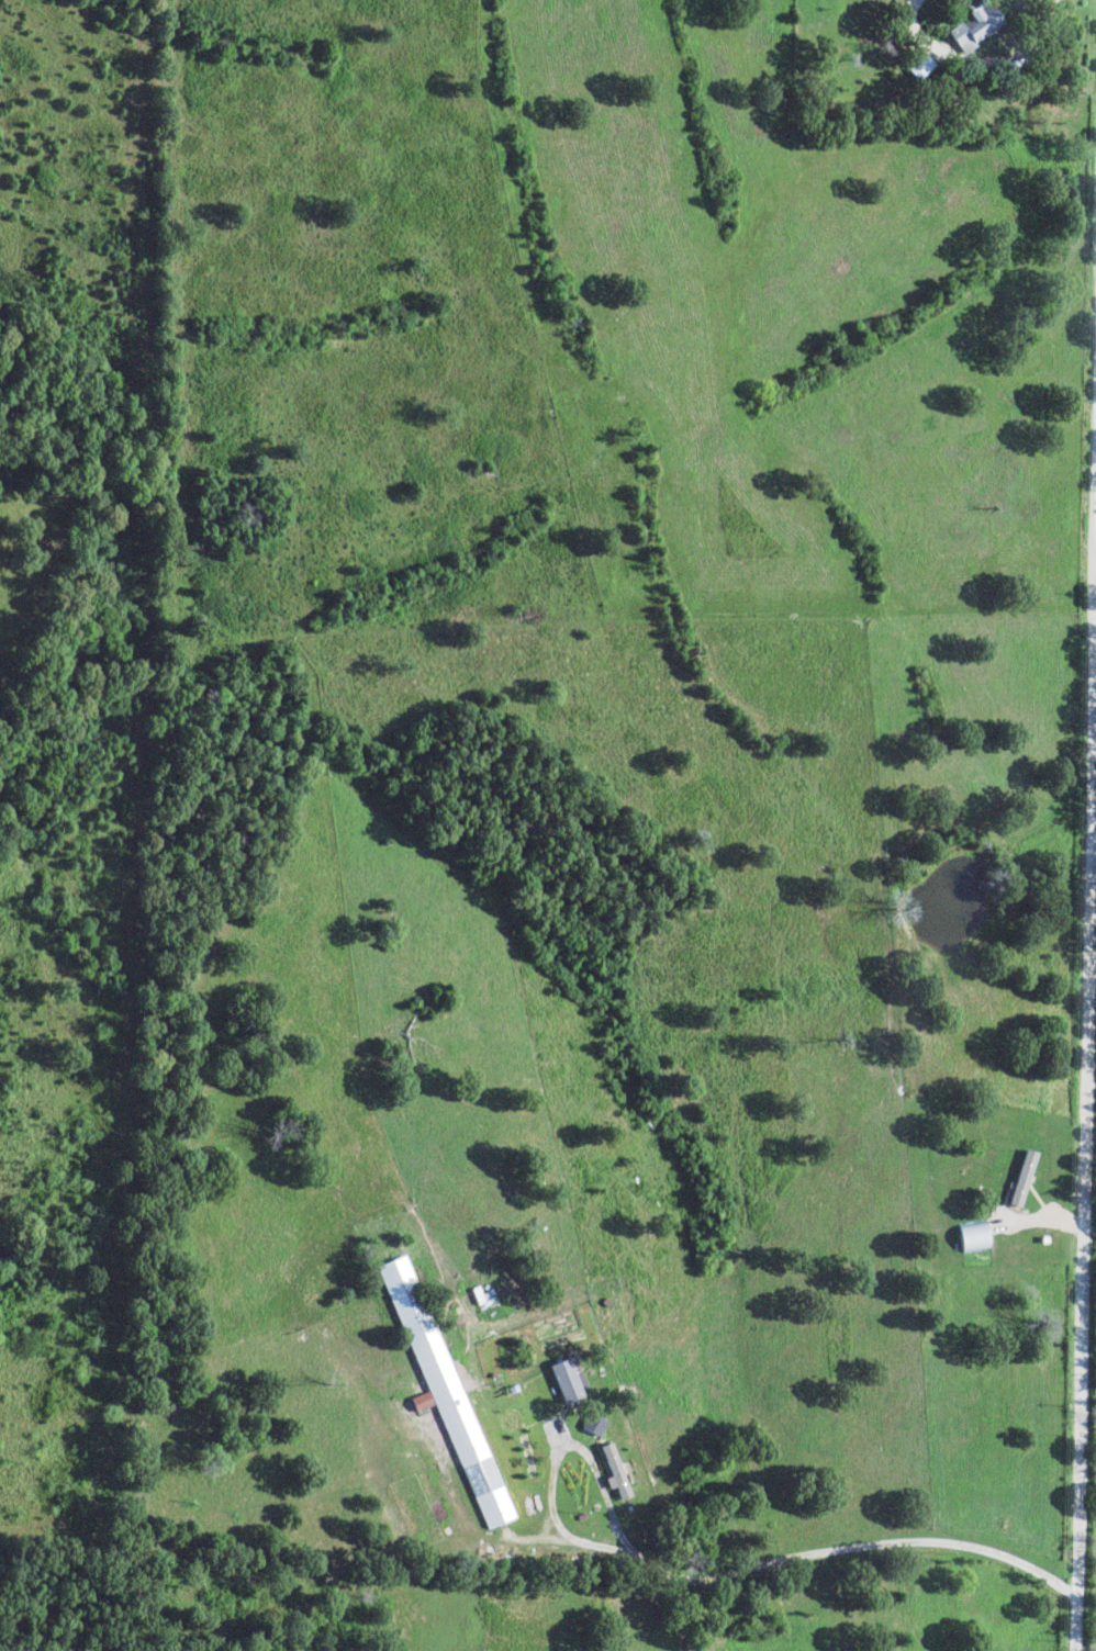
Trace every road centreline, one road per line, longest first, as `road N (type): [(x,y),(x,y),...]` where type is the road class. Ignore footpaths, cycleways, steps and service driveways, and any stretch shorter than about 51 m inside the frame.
road 1 (residential): [(1095,323),(1074,1650)]

